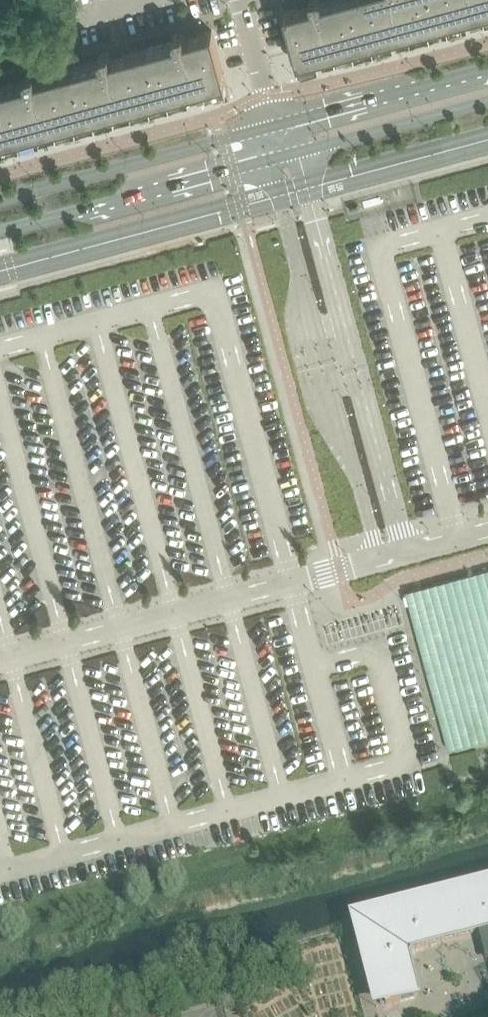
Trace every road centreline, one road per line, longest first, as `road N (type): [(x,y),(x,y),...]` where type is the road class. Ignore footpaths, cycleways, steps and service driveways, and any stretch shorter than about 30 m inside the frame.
road 1 (secondary): [(487,67),(0,198)]
road 2 (secondary): [(0,230),(487,102)]

